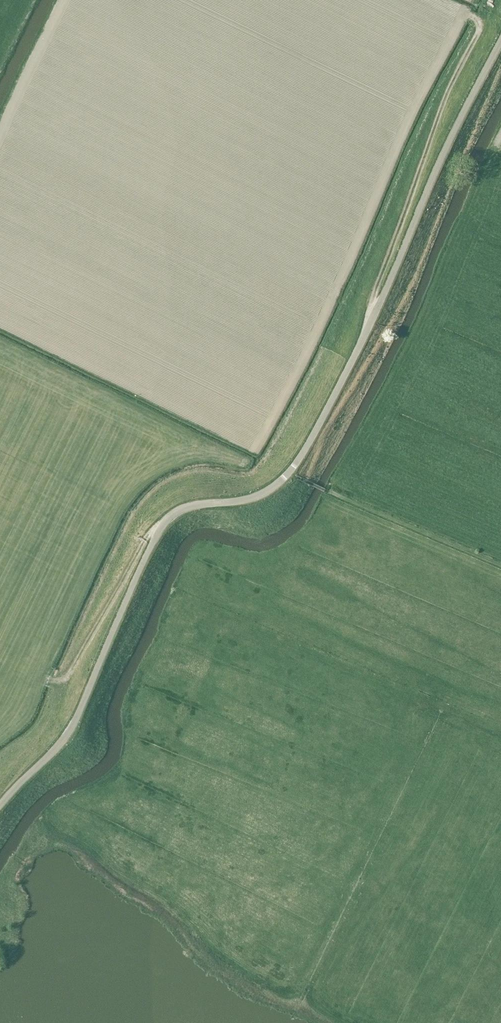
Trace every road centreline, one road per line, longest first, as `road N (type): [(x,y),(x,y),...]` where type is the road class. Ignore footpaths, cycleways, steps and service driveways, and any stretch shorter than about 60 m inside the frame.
road 1 (unclassified): [(500,40),(300,457),(260,495),(193,505),(164,523),(76,721),(0,807)]
road 2 (track): [(453,8),(481,28),(445,98),(368,326)]
road 3 (track): [(47,677),(67,677),(152,531),(164,523)]

